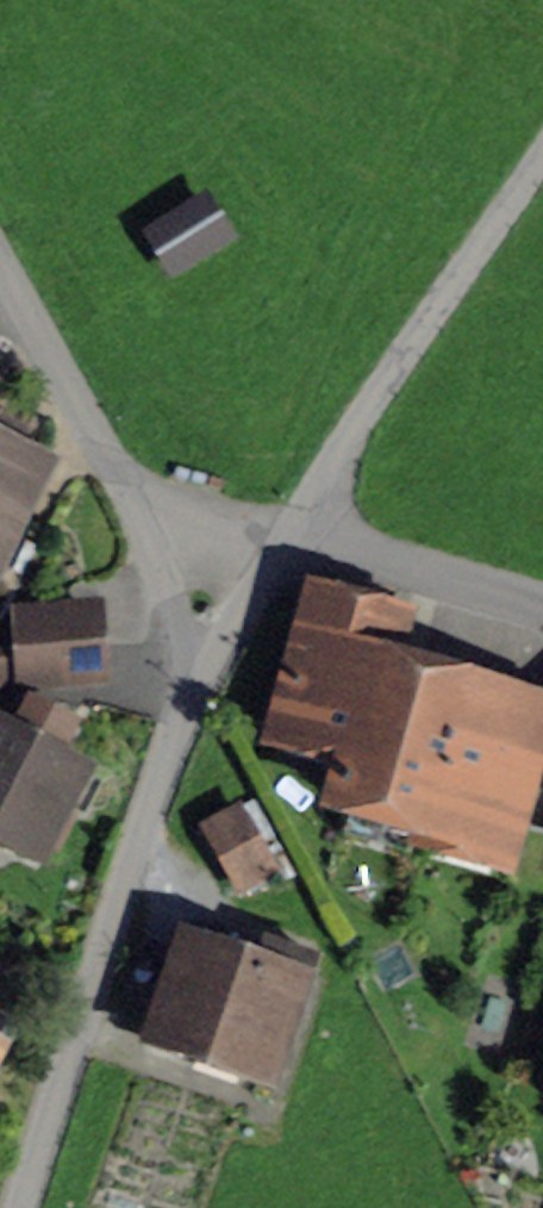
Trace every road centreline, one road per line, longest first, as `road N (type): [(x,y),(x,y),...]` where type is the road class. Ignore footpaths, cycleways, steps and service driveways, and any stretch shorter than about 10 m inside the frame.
road 1 (residential): [(186,636),(18,1207)]
road 2 (residential): [(542,145),(427,315),(296,532)]
road 3 (residential): [(186,636),(0,274)]
road 4 (residential): [(296,532),(542,605)]
road 5 (residential): [(296,532),(186,636)]

